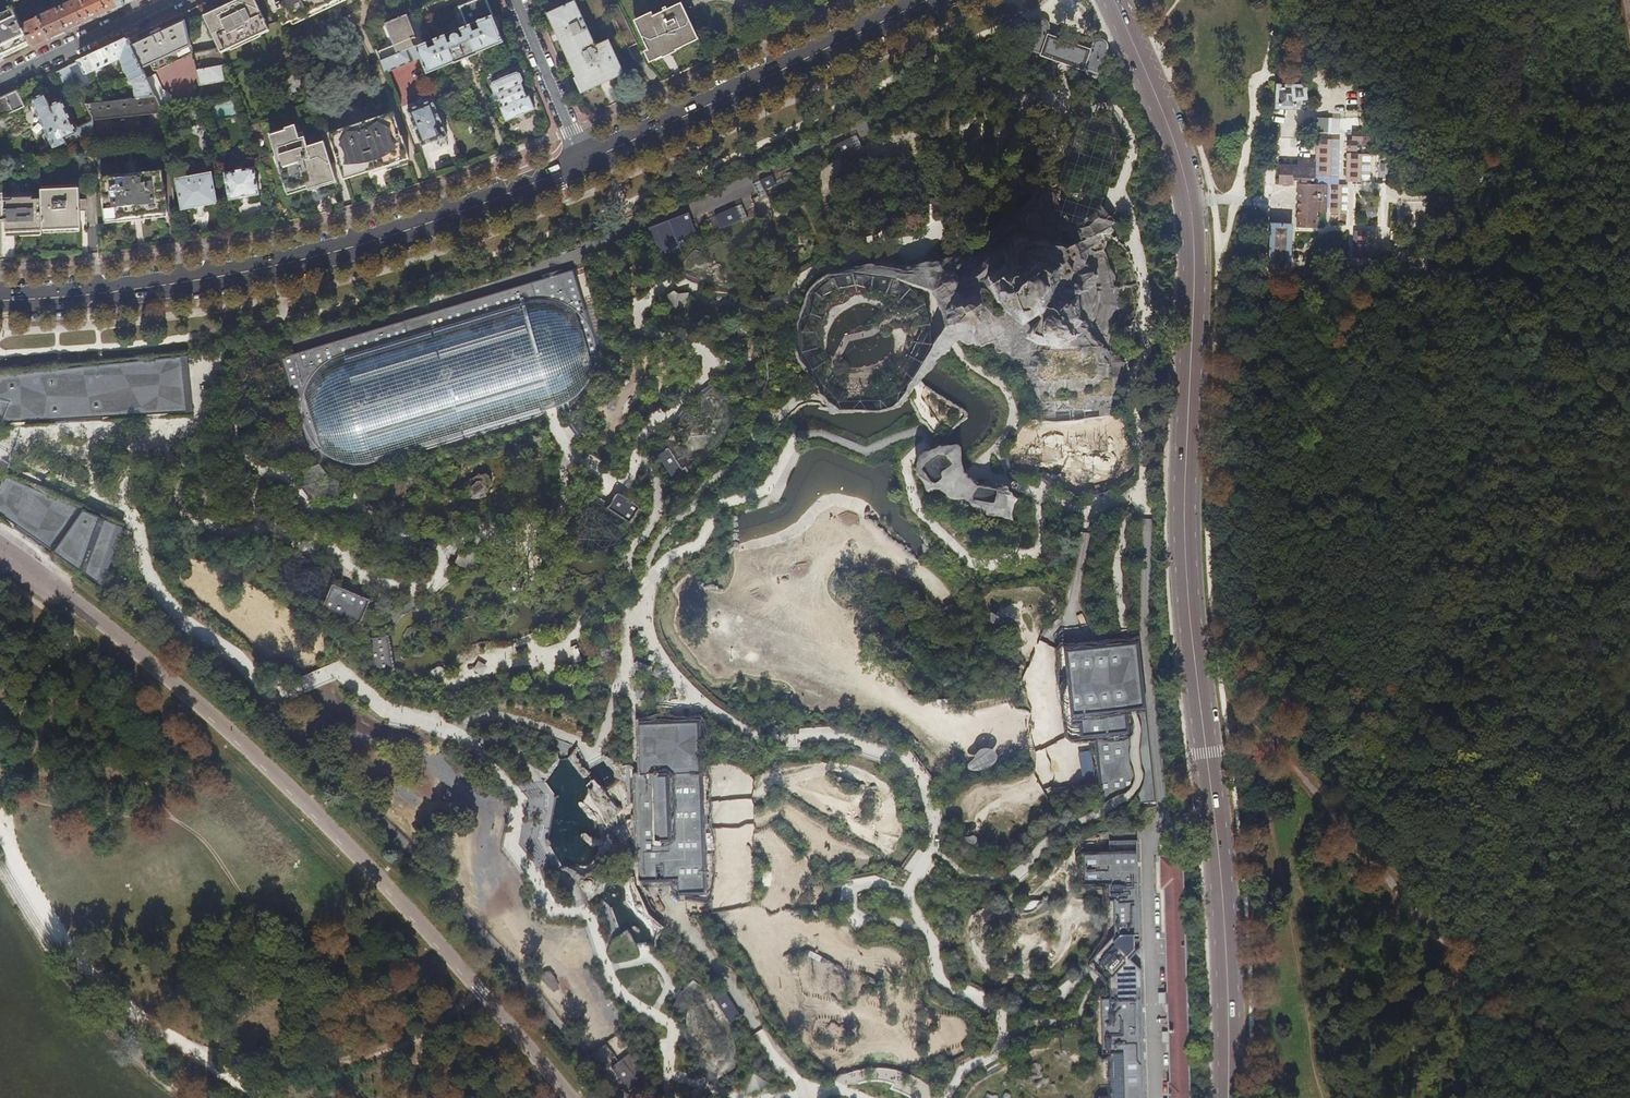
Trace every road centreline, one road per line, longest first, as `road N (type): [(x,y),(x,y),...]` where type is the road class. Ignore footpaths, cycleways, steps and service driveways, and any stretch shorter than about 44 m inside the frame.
road 1 (secondary): [(1114,0),(1172,135),(1191,202),(1184,528),(1224,912),(1227,1097)]
road 2 (secondary): [(0,300),(271,267),(446,219),(582,162)]
road 3 (track): [(1270,741),(1452,965),(1548,1097)]
road 4 (secondary): [(582,162),(926,0)]
road 5 (track): [(0,842),(33,906),(118,1001),(263,1097)]
road 6 (residential): [(171,0),(0,79)]
road 7 (residential): [(582,162),(516,0)]

